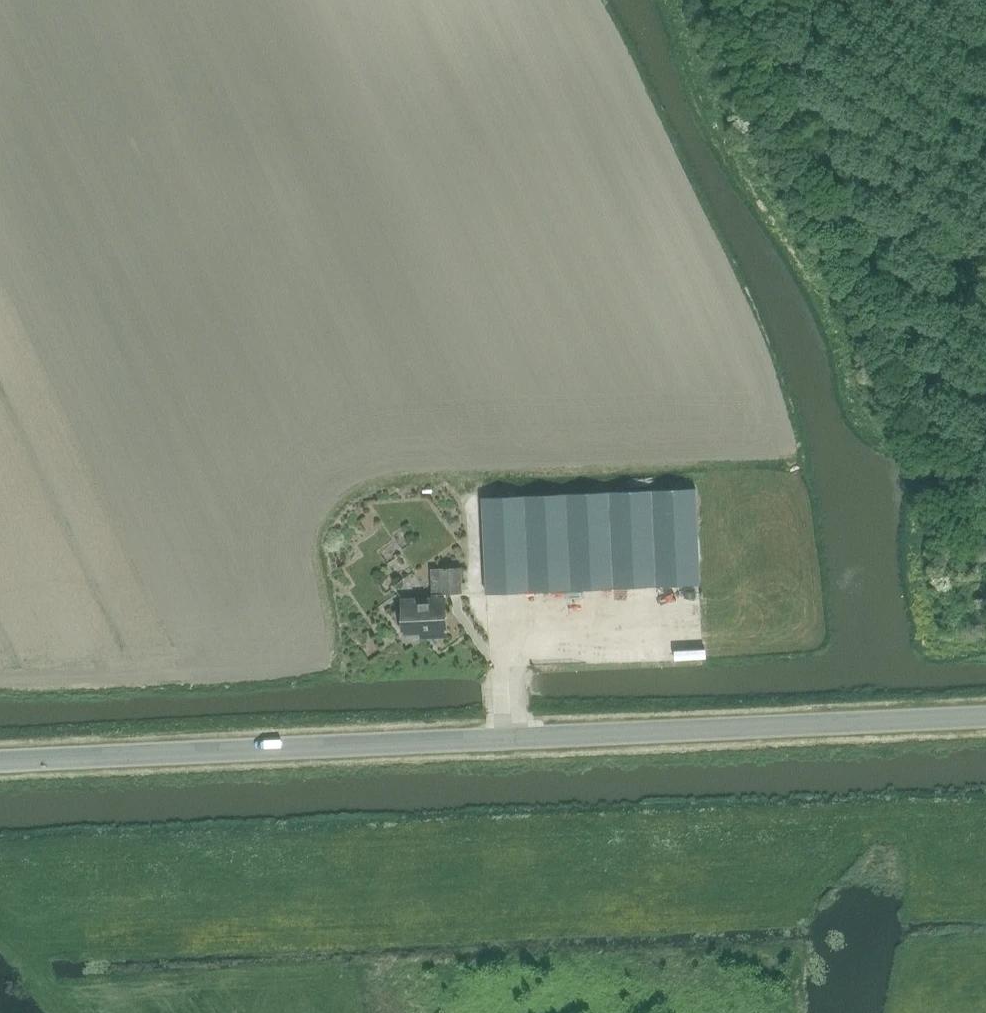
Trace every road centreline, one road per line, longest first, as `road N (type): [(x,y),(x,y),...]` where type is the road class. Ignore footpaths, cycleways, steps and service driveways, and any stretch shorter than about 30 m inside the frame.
road 1 (unclassified): [(0,764),(985,719)]

